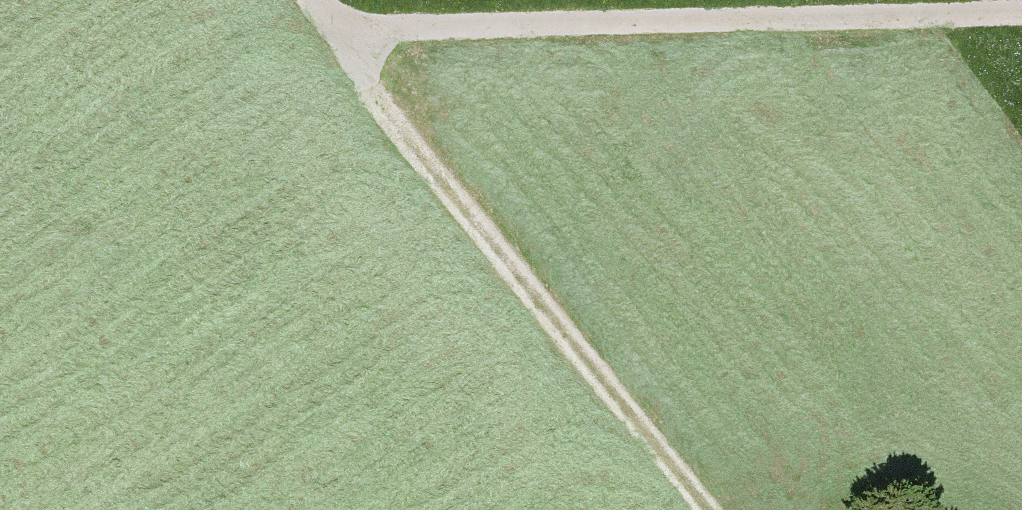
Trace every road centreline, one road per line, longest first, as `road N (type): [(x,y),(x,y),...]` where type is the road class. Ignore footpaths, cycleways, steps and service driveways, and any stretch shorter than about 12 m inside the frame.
road 1 (track): [(1021,8),(336,29),(317,0)]
road 2 (track): [(336,29),(462,207),(710,509)]

